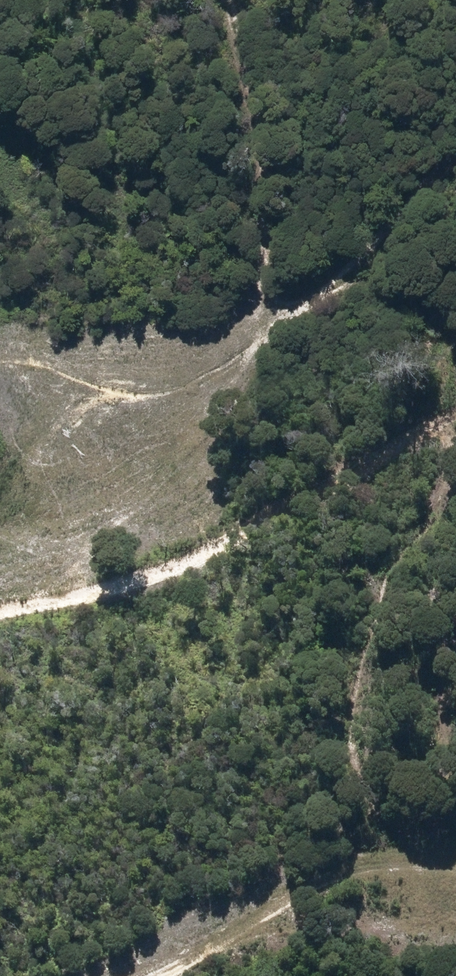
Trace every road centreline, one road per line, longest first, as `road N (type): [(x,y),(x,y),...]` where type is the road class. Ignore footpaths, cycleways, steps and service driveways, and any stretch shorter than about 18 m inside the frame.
road 1 (track): [(0,613),(179,563),(295,491),(451,426),(429,508),(359,652),(353,724),(362,781),(414,843),(455,875)]
road 2 (track): [(0,488),(103,400),(240,361),(455,159)]
road 3 (track): [(455,868),(379,868),(178,975)]

